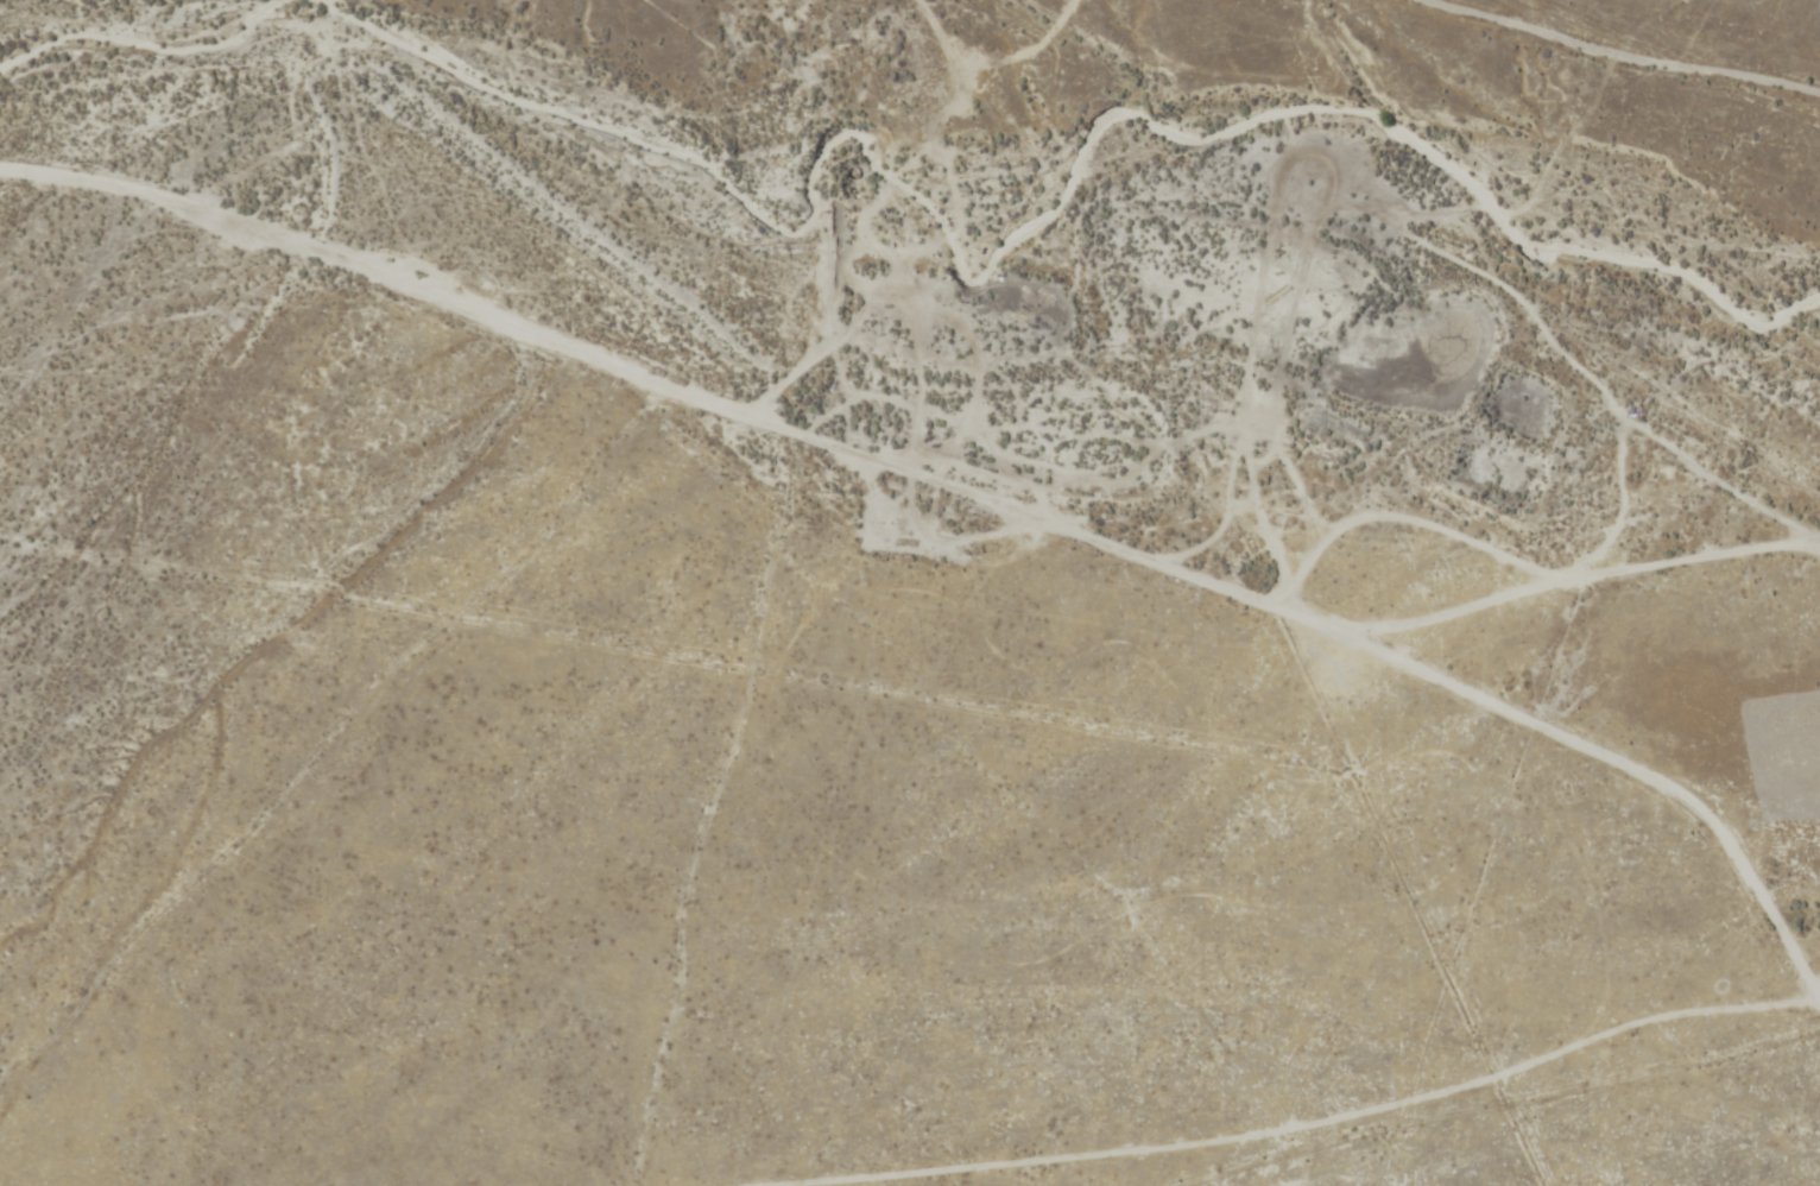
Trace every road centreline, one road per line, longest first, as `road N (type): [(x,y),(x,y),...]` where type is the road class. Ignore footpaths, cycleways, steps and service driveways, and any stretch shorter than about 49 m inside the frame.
road 1 (track): [(1428,685),(1434,641),(1625,598),(1819,596)]

